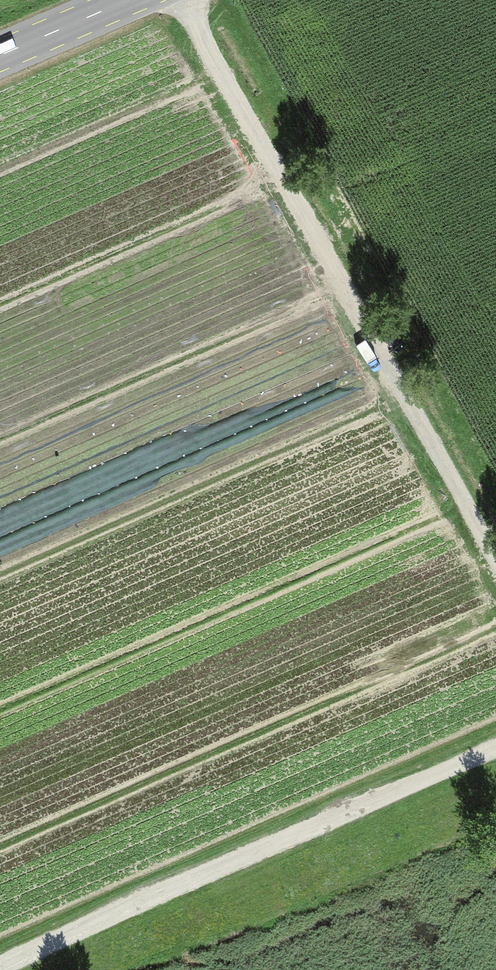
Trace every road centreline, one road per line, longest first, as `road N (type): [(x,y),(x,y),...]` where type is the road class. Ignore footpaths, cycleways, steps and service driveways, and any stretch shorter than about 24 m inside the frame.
road 1 (track): [(495,574),(181,0)]
road 2 (track): [(0,961),(495,750)]
road 3 (primary): [(128,0),(0,56)]

